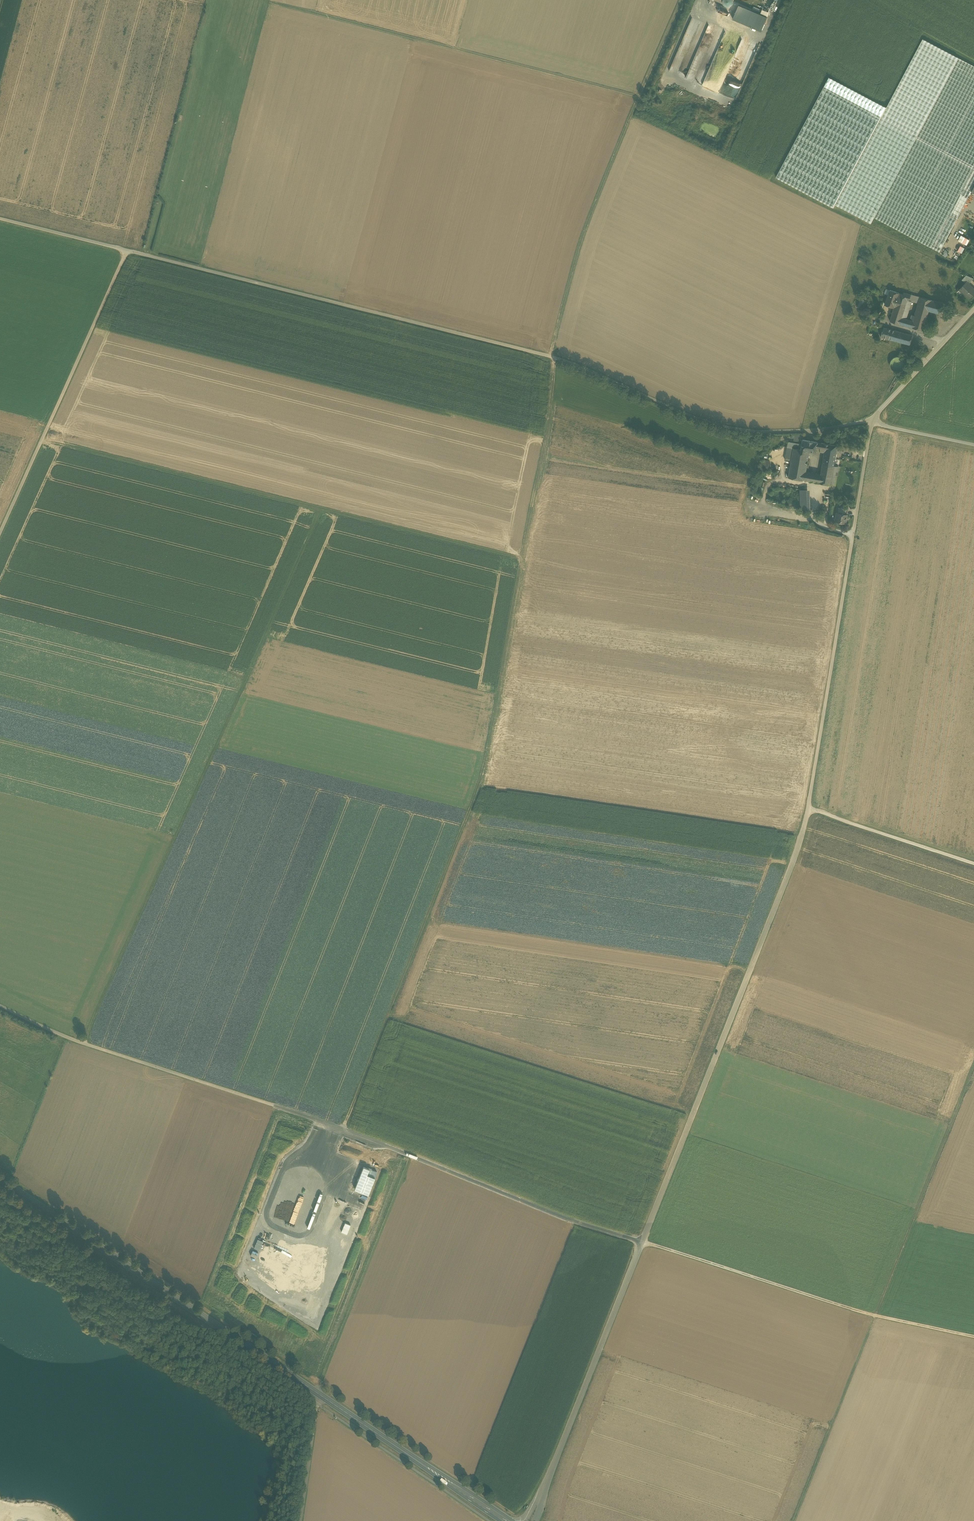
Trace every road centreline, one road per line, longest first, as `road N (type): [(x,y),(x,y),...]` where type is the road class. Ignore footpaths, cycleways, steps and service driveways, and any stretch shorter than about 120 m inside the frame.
road 1 (unclassified): [(871,422),(802,836),(532,1520)]
road 2 (track): [(973,1337),(875,1316),(558,1216),(342,1128),(82,1043),(0,1006)]
road 3 (unclassified): [(871,422),(768,432),(721,426),(553,357),(0,218)]
road 4 (primary): [(0,1179),(318,1393)]
road 5 (track): [(639,97),(269,1)]
road 6 (track): [(553,357),(582,237),(682,0)]
road 7 (track): [(0,532),(127,250)]
road 8 (primary): [(318,1393),(505,1520)]
road 9 (track): [(794,1520),(875,1316)]
road 10 (track): [(973,865),(808,810)]
road 11 (unclassified): [(973,309),(871,422)]
road 12 (unclassified): [(299,1520),(318,1393)]

